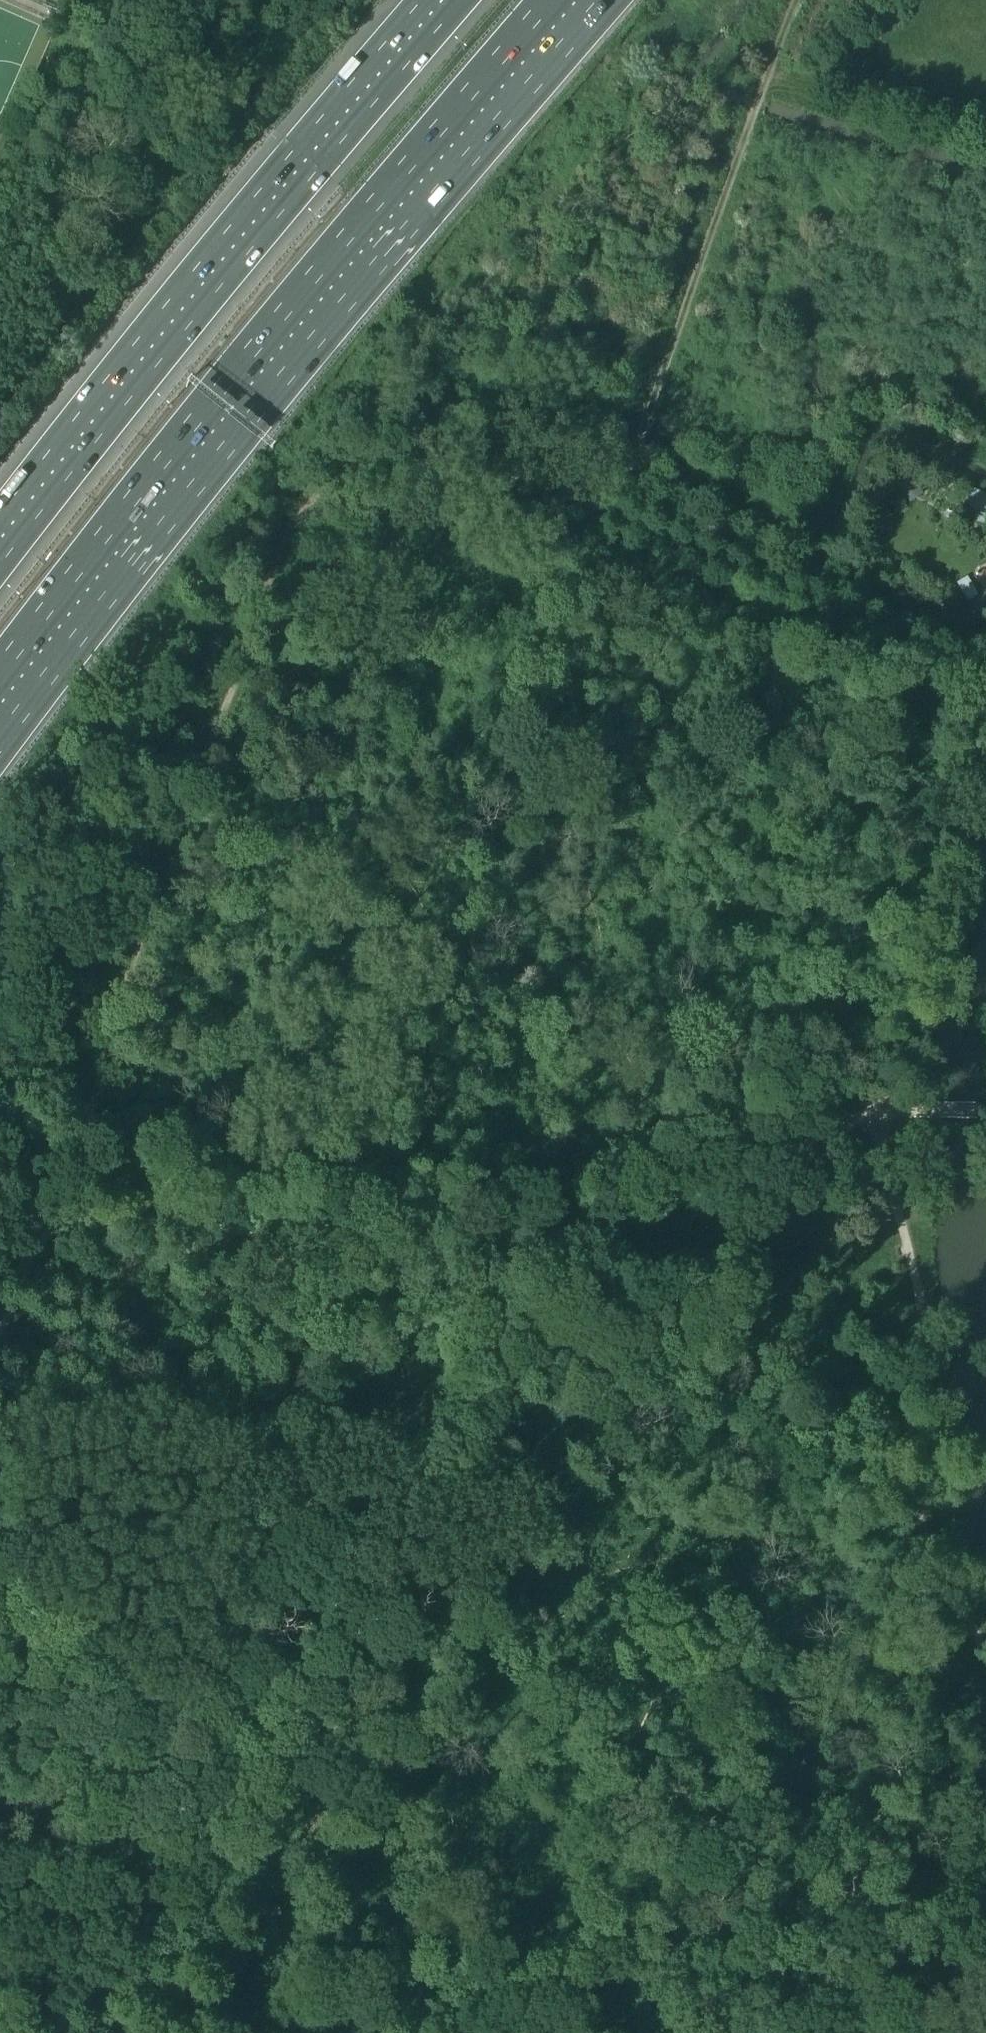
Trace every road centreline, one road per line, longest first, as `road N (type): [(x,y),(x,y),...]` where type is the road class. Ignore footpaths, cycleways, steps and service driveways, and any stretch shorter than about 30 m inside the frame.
road 1 (motorway): [(0,671),(226,381),(548,0)]
road 2 (track): [(47,1229),(83,1221),(523,1239),(609,1219),(875,1112)]
road 3 (motorway): [(462,0),(186,328),(0,566)]
road 4 (track): [(609,514),(796,0)]

